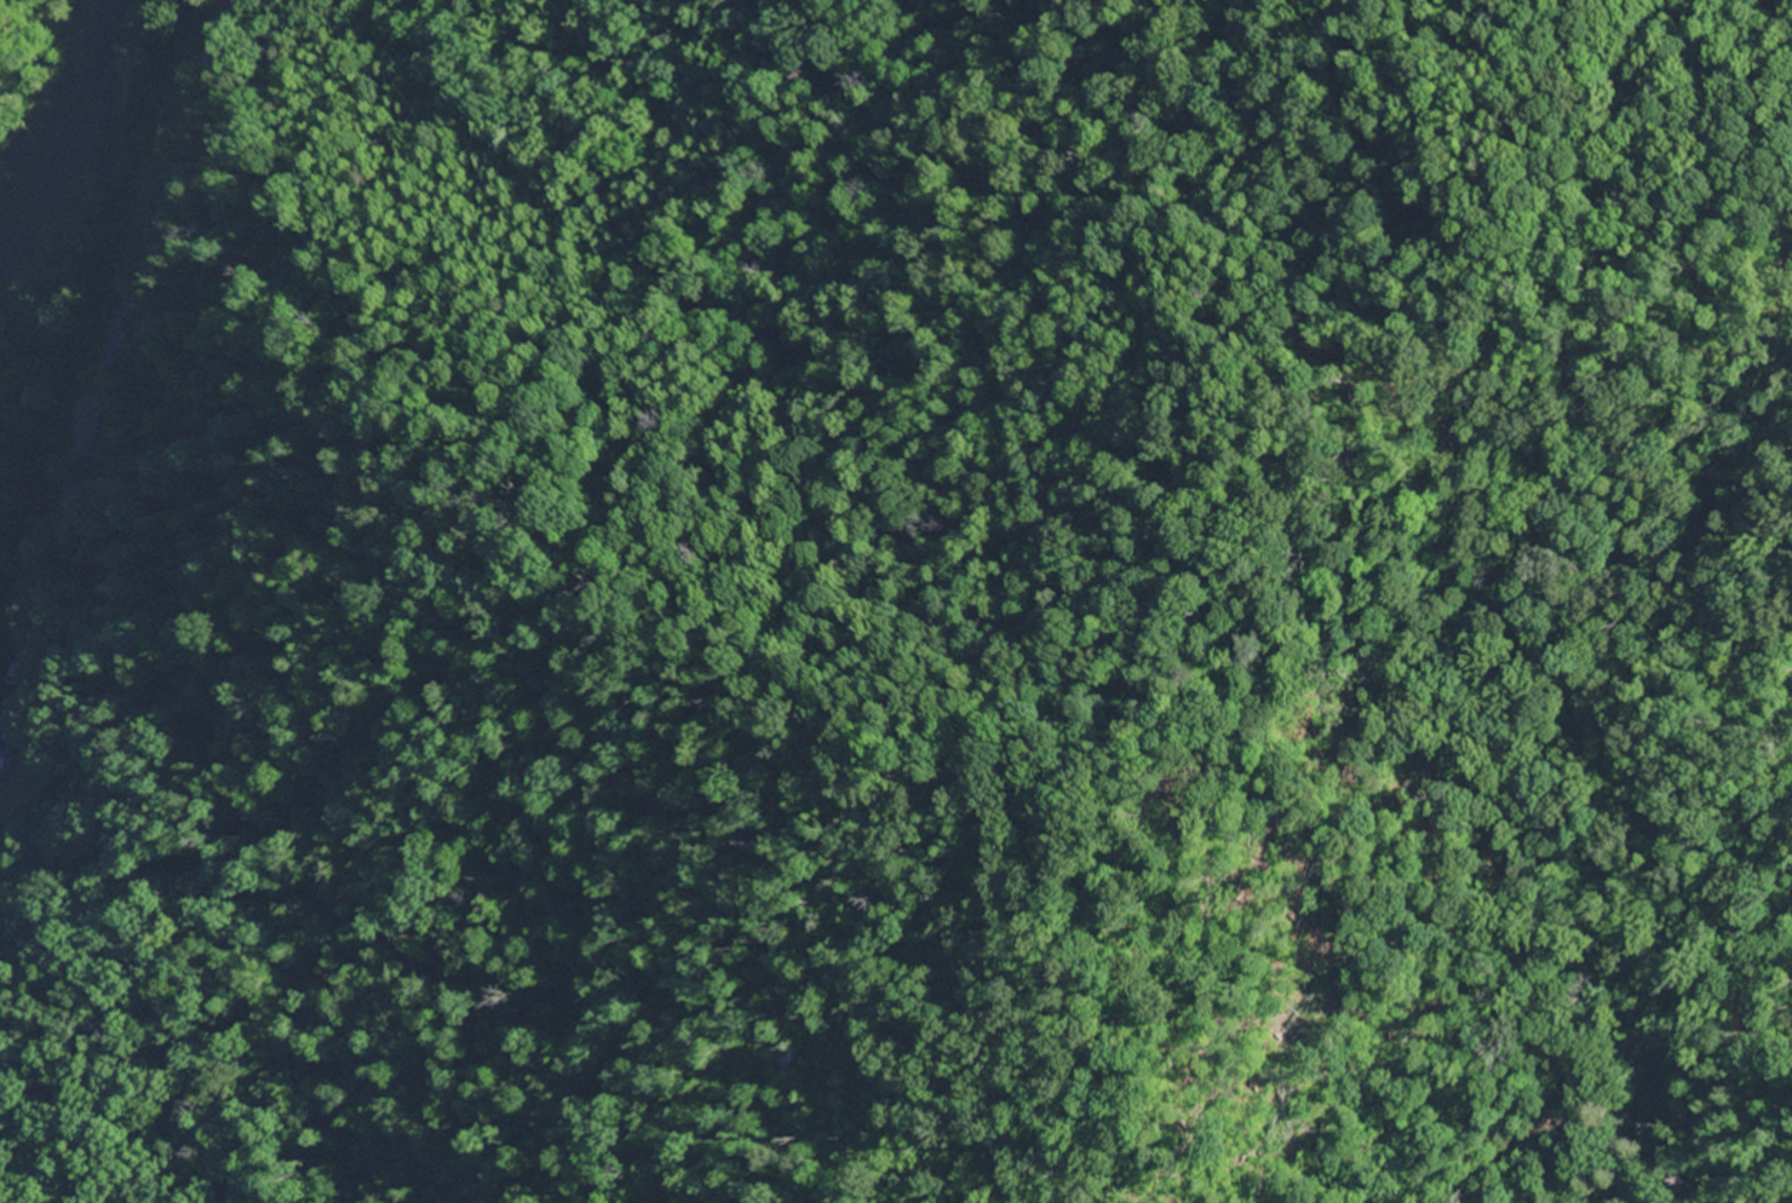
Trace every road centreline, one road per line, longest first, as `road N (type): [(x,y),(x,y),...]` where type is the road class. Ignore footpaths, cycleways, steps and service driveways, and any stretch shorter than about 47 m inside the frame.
road 1 (residential): [(0,611),(144,232),(195,68),(237,0)]

